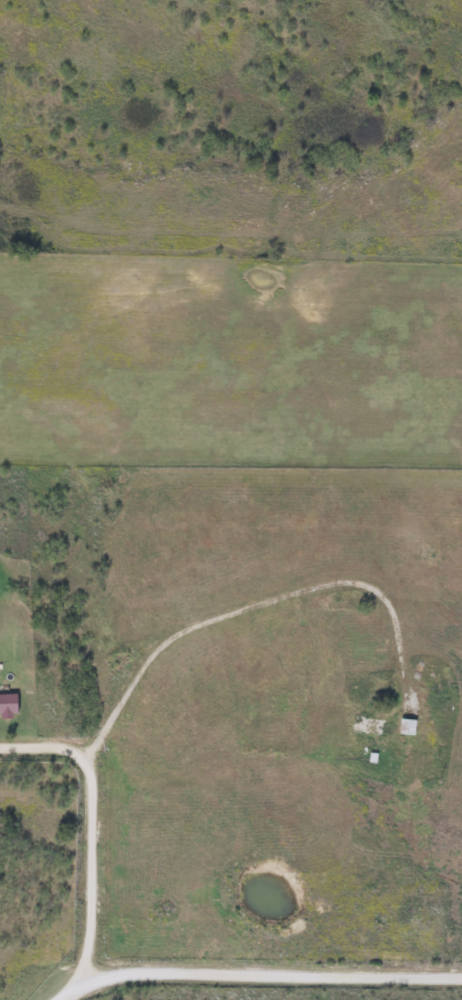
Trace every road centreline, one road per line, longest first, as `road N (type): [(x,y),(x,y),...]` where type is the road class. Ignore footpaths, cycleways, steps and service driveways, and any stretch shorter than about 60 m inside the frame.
road 1 (residential): [(65,999),(135,974),(461,979)]
road 2 (residential): [(86,987),(94,774),(77,754),(52,746),(0,746)]

